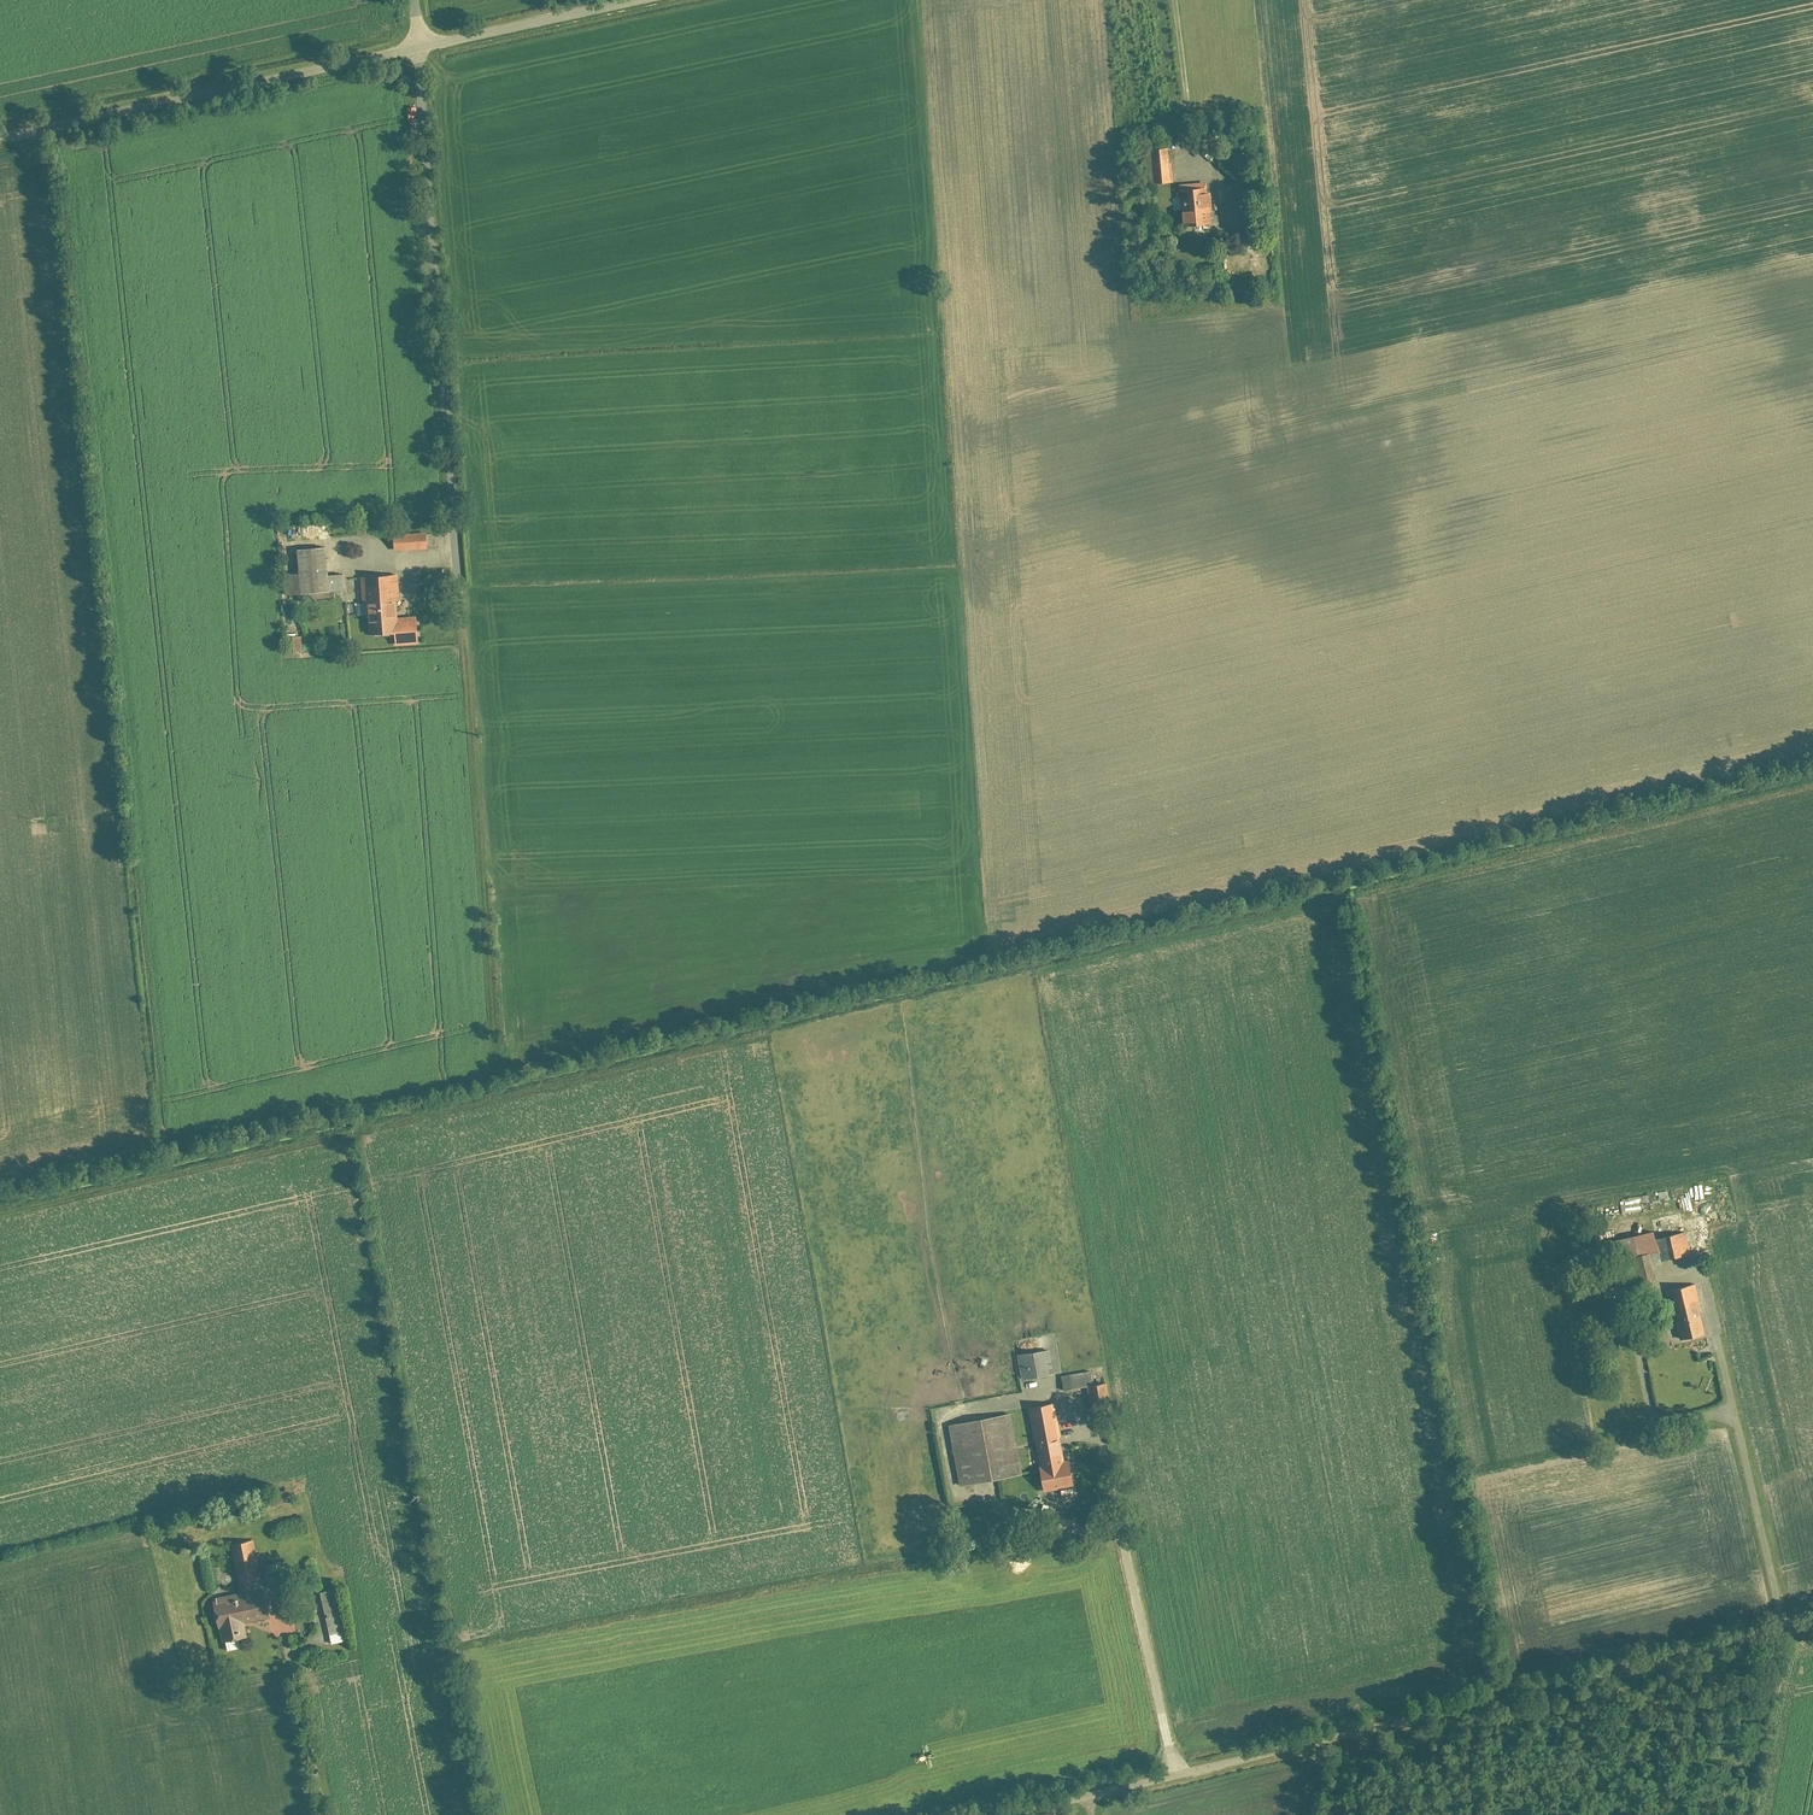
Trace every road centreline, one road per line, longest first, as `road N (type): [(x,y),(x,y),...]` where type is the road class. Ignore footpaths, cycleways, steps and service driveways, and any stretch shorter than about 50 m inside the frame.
road 1 (unclassified): [(1812,1628),(1036,1814)]
road 2 (unclassified): [(0,139),(418,49)]
road 3 (unclassified): [(418,49),(642,0)]

